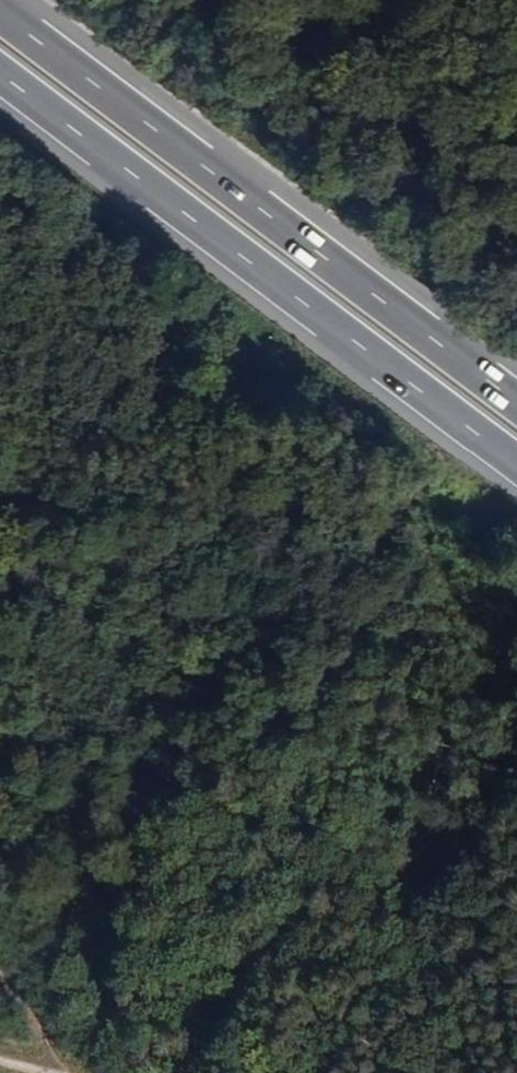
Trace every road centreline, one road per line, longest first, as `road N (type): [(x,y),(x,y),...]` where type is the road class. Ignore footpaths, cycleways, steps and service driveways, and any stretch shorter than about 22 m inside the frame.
road 1 (motorway): [(0,74),(516,463)]
road 2 (motorway): [(516,402),(0,14)]

